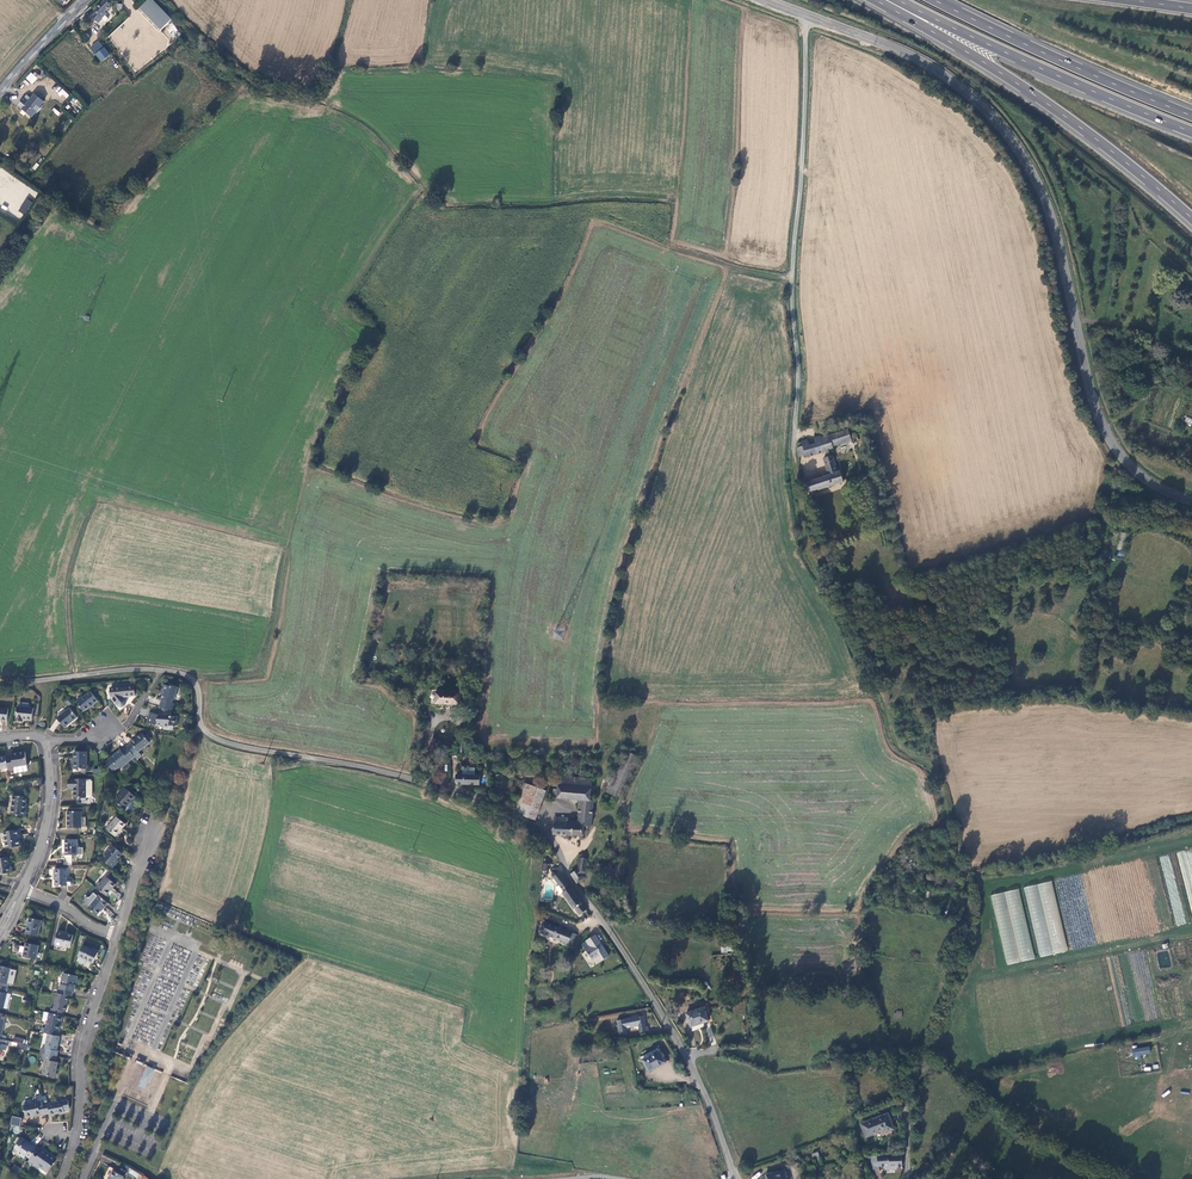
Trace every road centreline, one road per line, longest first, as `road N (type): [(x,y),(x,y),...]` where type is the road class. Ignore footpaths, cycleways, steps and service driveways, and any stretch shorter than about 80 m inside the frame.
road 1 (unclassified): [(201,726),(239,746),(447,786),(547,834),(686,1054),(736,1178)]
road 2 (tertiary): [(808,17),(945,75),(1008,134),(1046,206),(1104,428),(1145,478),(1191,501)]
road 3 (track): [(1139,1178),(941,1052),(939,1039),(976,946),(976,873)]
road 4 (unclassified): [(808,17),(793,282),(797,437)]
road 5 (trunk): [(872,0),(1062,114),(1191,218)]
road 6 (trunk): [(896,0),(1191,132)]
road 7 (trunk): [(1191,115),(932,0)]
road 8 (track): [(1191,594),(1109,576),(1078,594),(1072,622),(1191,650)]
road 9 (track): [(908,1109),(896,1057),(921,1037),(965,932),(965,867)]
road 10 (residential): [(62,1178),(76,1133),(84,1036),(119,937)]
road 11 (unclassified): [(201,726),(198,691),(180,674),(127,669),(0,684)]
road 12 (track): [(1191,1029),(982,1081)]
road 13 (residential): [(21,890),(47,816),(44,741)]
road 14 (tertiary): [(0,94),(87,0)]
road 15 (residential): [(119,937),(152,835),(163,823)]
road 16 (residential): [(44,741),(109,735),(129,723),(147,694)]

